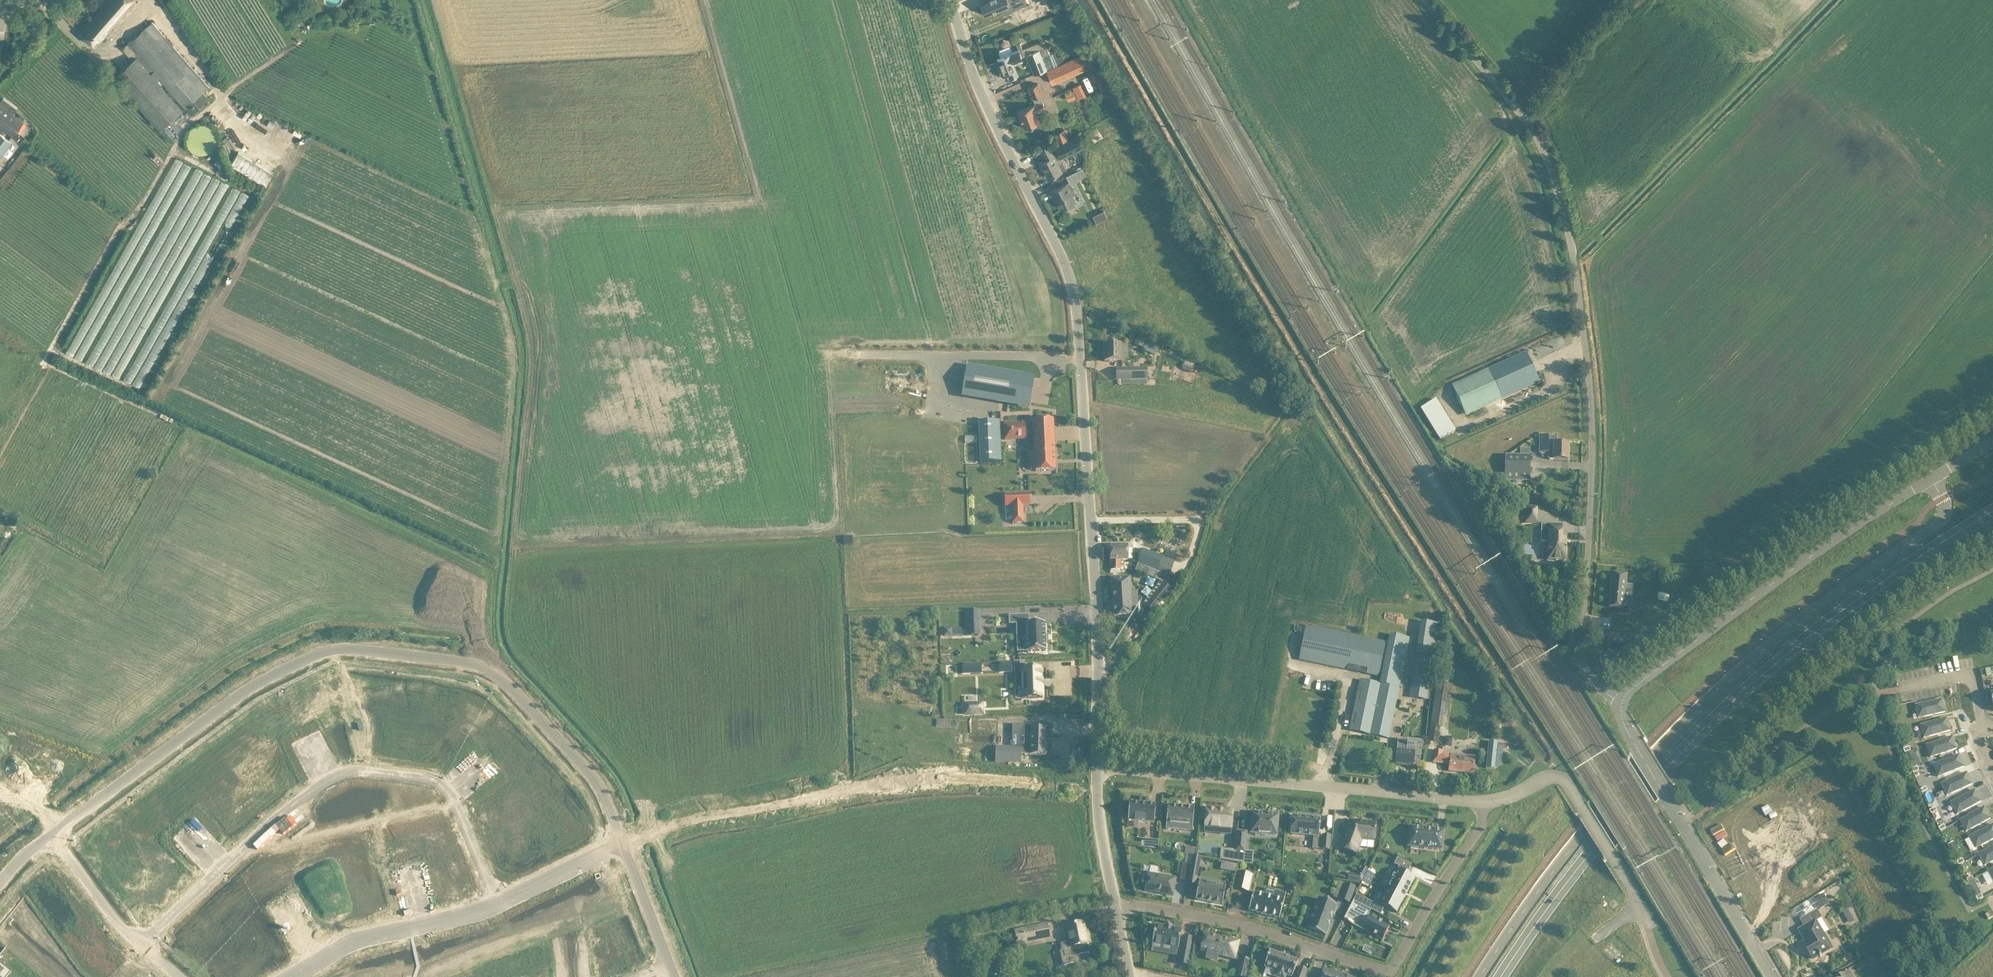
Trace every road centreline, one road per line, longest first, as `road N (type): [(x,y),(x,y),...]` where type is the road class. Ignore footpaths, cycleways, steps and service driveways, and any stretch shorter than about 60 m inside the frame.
road 1 (unclassified): [(1098,769),(1084,310),(972,72),(950,0)]
road 2 (unclassified): [(1624,704),(1594,682),(1580,651),(1592,388),(1565,204),(1530,128),(1425,0)]
road 3 (tertiary): [(51,833),(249,689),(304,660),(358,649),(498,675),(599,785),(621,845)]
road 4 (unclassified): [(1480,976),(1655,752),(1788,629),(1944,520),(1931,479)]
road 5 (secondary): [(1502,976),(1591,853),(1746,690),(1898,573),(1992,512)]
road 6 (residential): [(1117,911),(1179,912),(1394,969),(1482,825),(1485,803)]
road 7 (residential): [(1485,803),(1098,769)]
road 8 (unclassified): [(1624,704),(1636,686),(1842,533),(1931,479)]
road 9 (residential): [(1774,976),(1624,725),(1624,704)]
road 10 (residential): [(1641,914),(1564,781),(1549,777),(1485,803)]
road 11 (unclassified): [(1117,911),(1101,837),(1098,769)]
road 12 (residential): [(51,833),(138,944)]
road 13 (residential): [(621,845),(494,900)]
road 14 (residential): [(222,866),(272,816),(324,781)]
road 15 (residential): [(324,781),(361,770),(436,781),(449,794)]
road 16 (tertiary): [(621,845),(668,962)]
road 17 (residential): [(1986,727),(1973,680),(1898,689)]

